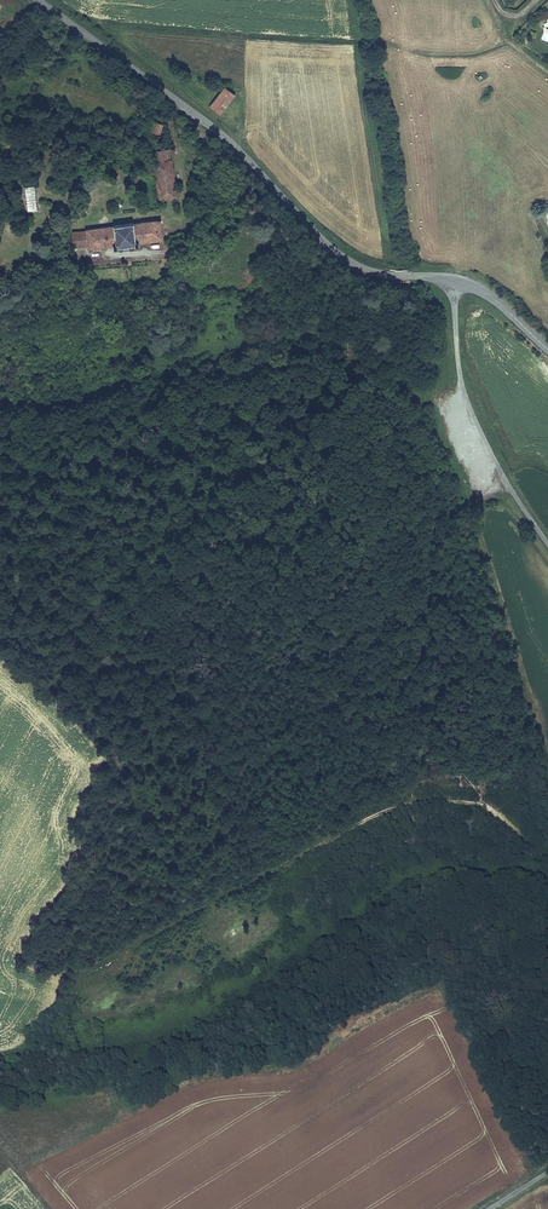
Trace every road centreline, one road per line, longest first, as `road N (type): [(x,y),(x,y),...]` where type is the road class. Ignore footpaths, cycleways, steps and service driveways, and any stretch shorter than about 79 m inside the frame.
road 1 (tertiary): [(453,280),(356,267),(216,131),(37,0)]
road 2 (unclassified): [(547,546),(464,394),(453,280)]
road 3 (tertiary): [(547,350),(485,293),(453,280)]

